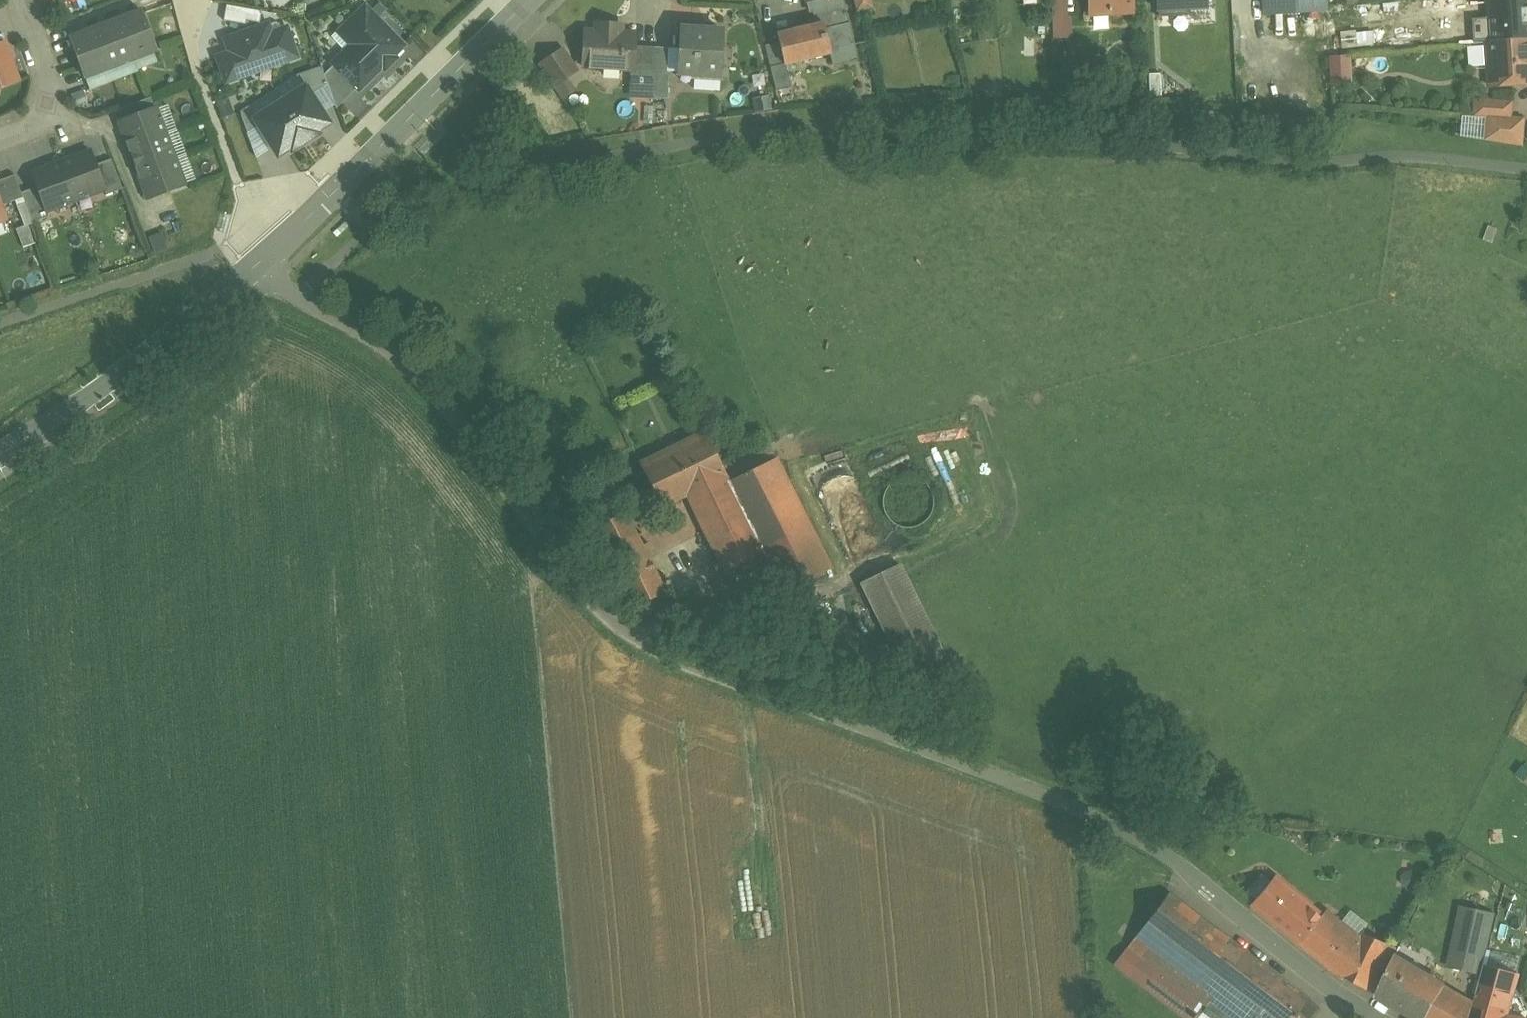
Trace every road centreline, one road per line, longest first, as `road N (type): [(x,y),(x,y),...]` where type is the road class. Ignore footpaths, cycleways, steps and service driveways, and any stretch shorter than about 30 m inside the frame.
road 1 (residential): [(1368,1017),(1125,835),(678,659),(608,619),(423,383),(369,336),(256,266)]
road 2 (tertiary): [(532,0),(256,266)]
road 3 (tertiary): [(256,266),(140,363),(0,455)]
road 4 (residential): [(19,0),(54,96),(51,116),(34,132),(0,145)]

